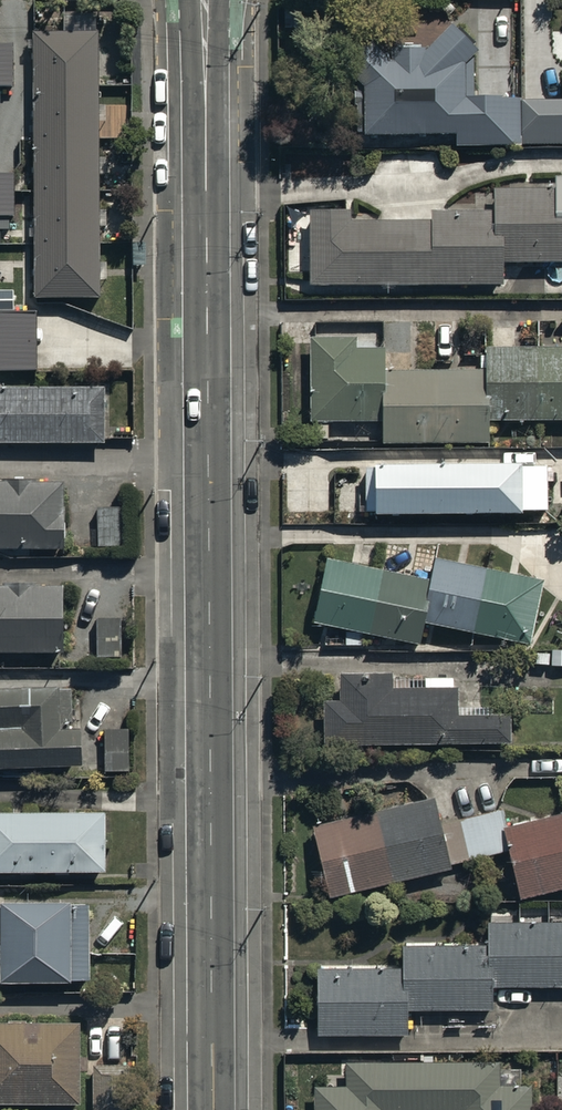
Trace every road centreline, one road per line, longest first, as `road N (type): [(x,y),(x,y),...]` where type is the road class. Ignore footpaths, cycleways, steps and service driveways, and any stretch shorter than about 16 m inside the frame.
road 1 (tertiary): [(204,0),(213,1109)]

